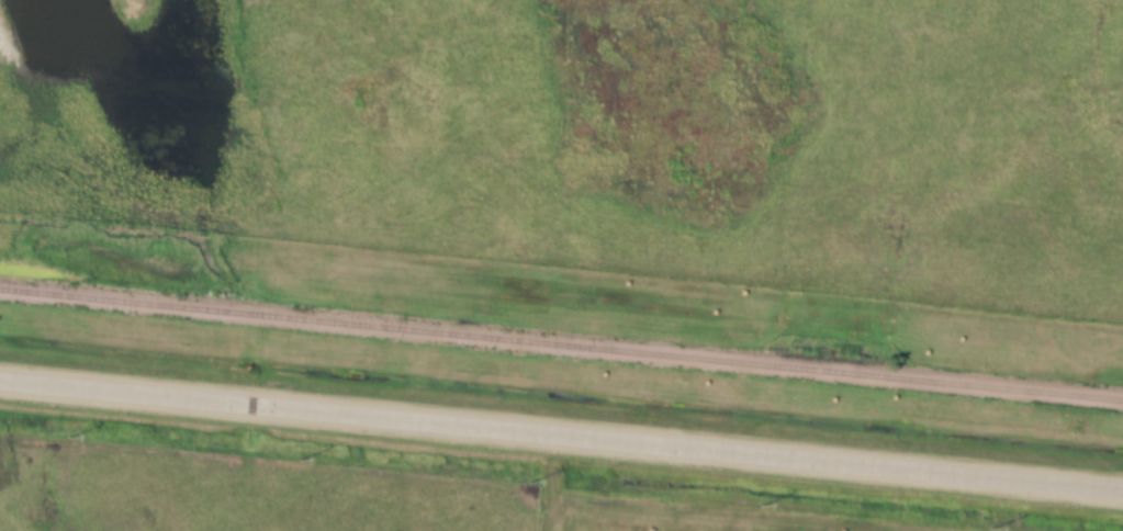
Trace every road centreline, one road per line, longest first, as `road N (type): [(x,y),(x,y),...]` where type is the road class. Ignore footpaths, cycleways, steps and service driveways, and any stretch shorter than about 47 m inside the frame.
road 1 (secondary): [(1122,488),(0,379)]

